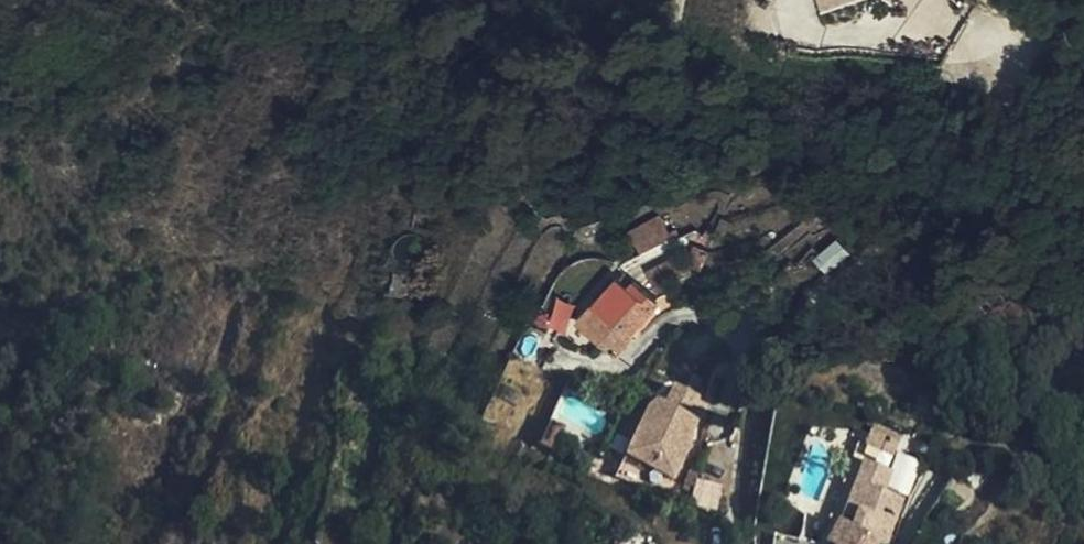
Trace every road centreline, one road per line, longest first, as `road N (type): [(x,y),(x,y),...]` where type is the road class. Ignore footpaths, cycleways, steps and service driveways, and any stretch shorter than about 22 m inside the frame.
road 1 (residential): [(727,543),(781,345),(953,174),(993,60),(1001,10),(995,0)]

